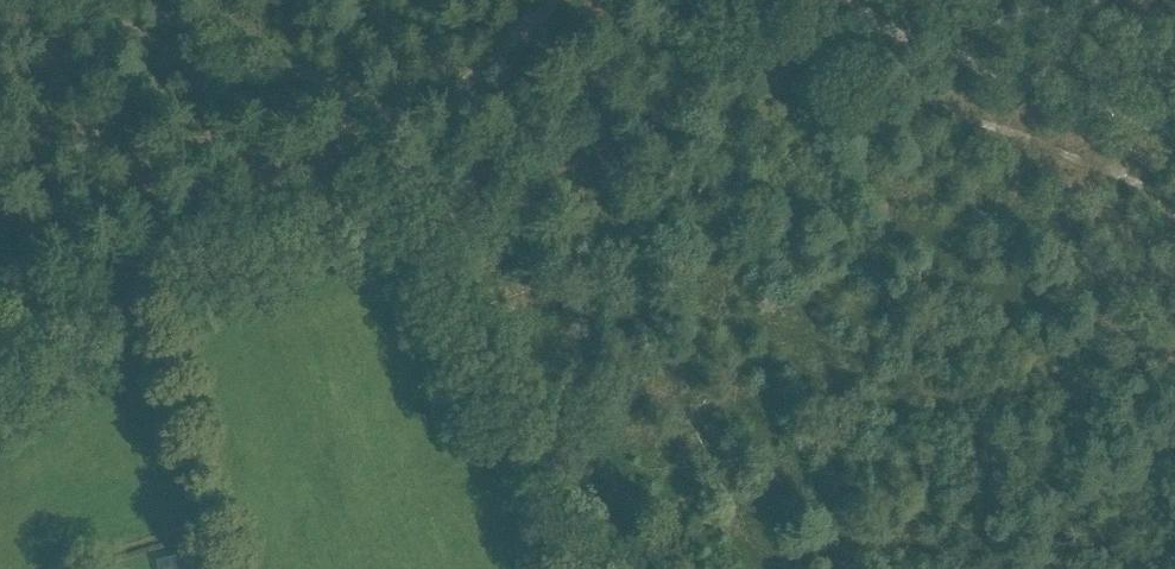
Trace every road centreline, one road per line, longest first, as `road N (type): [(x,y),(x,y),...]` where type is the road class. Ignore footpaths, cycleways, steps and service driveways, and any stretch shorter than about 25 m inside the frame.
road 1 (track): [(0,369),(118,312),(236,233),(366,166)]

